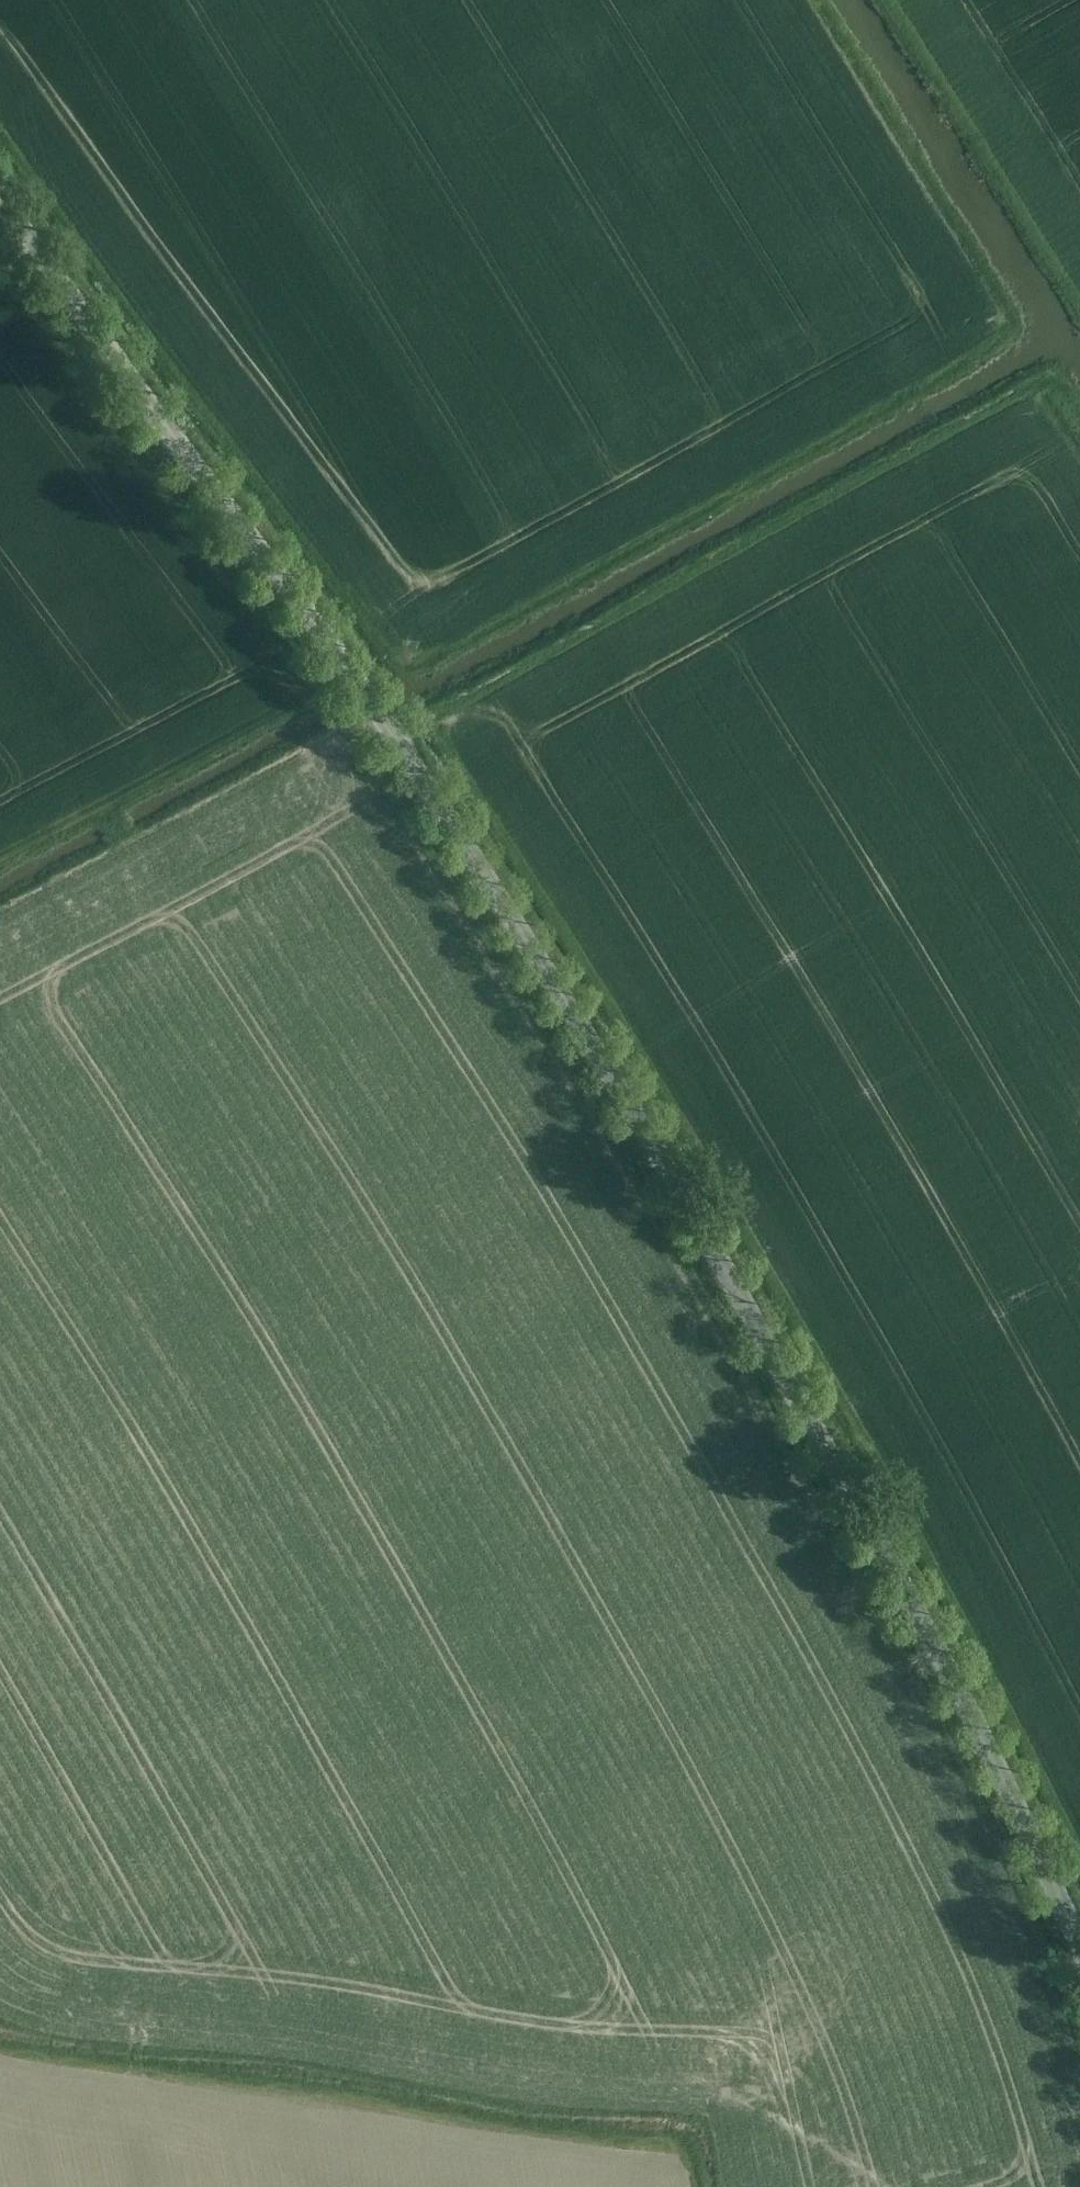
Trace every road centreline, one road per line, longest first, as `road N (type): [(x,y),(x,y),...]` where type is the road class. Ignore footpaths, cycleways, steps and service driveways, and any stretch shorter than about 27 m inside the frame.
road 1 (tertiary): [(0,232),(372,709),(546,971),(814,1425),(1079,1938)]

